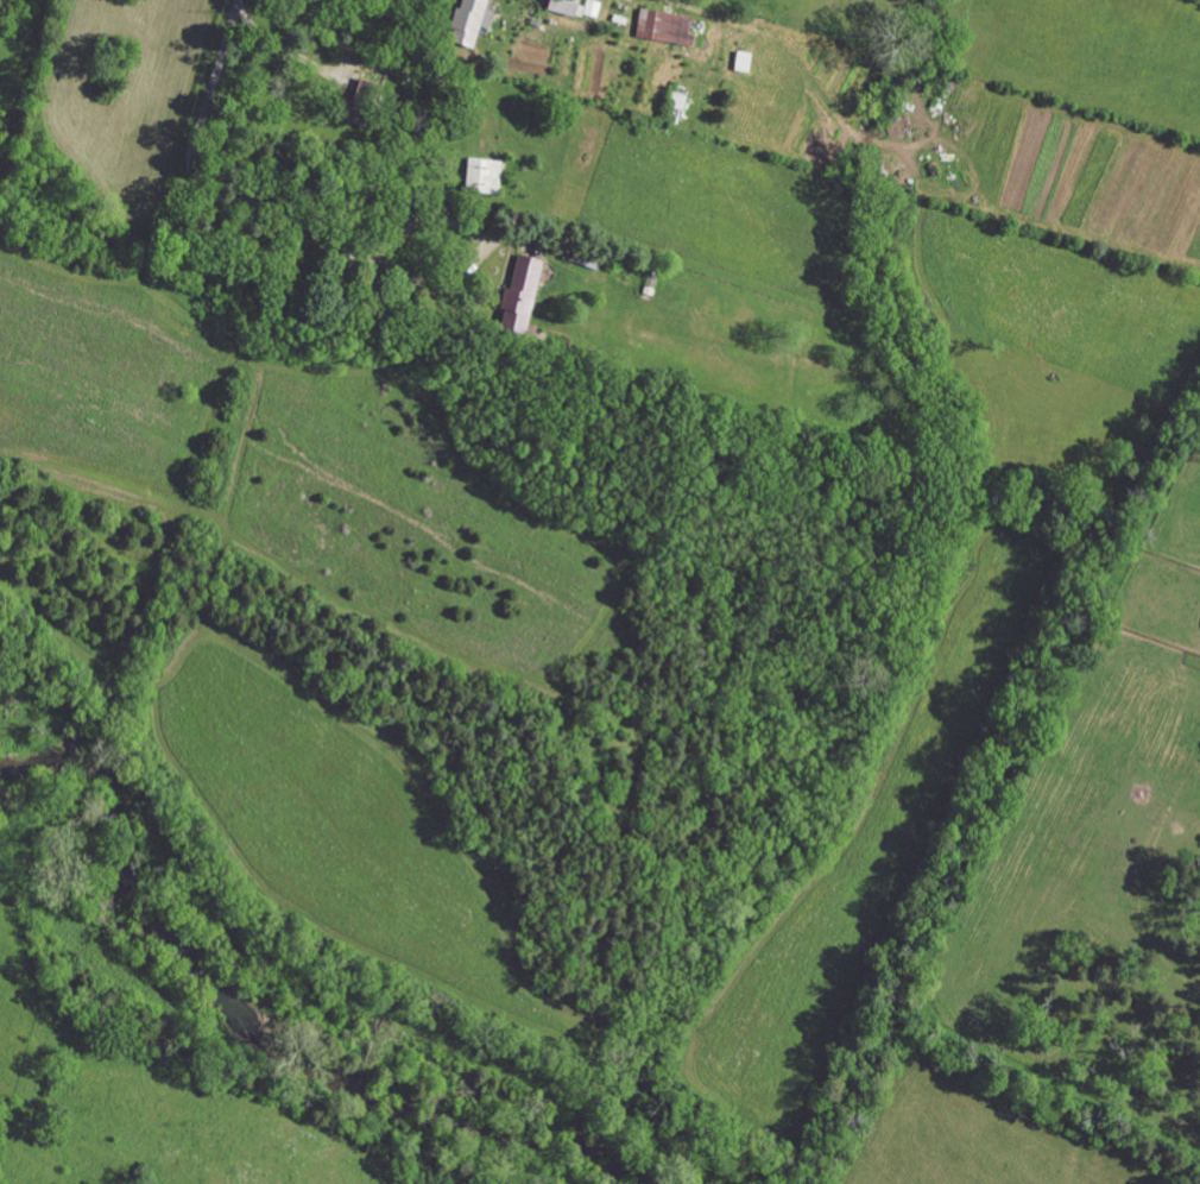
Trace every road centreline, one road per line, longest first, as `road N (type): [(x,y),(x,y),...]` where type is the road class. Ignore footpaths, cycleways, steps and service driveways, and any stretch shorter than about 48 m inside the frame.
road 1 (residential): [(195,137),(239,0)]

